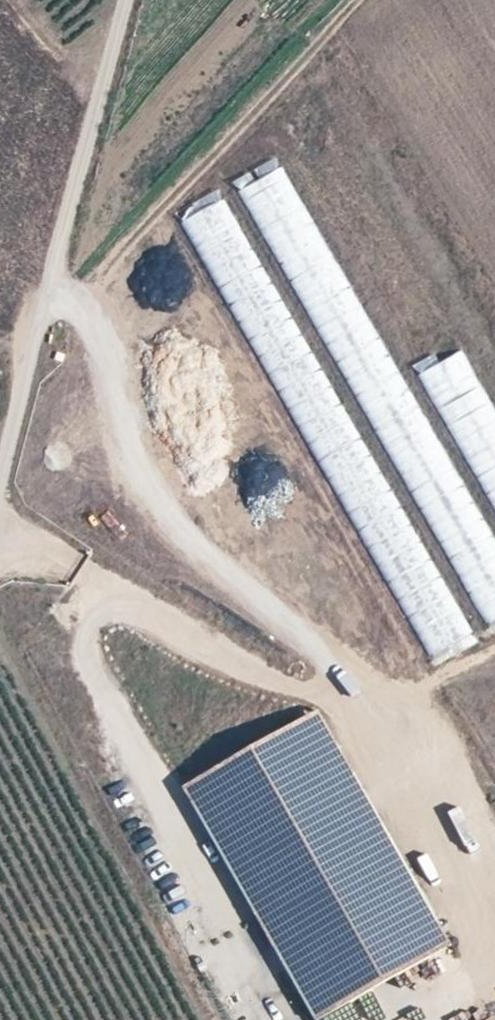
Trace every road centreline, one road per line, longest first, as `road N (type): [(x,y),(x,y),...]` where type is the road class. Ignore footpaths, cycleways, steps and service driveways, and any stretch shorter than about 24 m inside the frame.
road 1 (unclassified): [(0,490),(121,0)]

